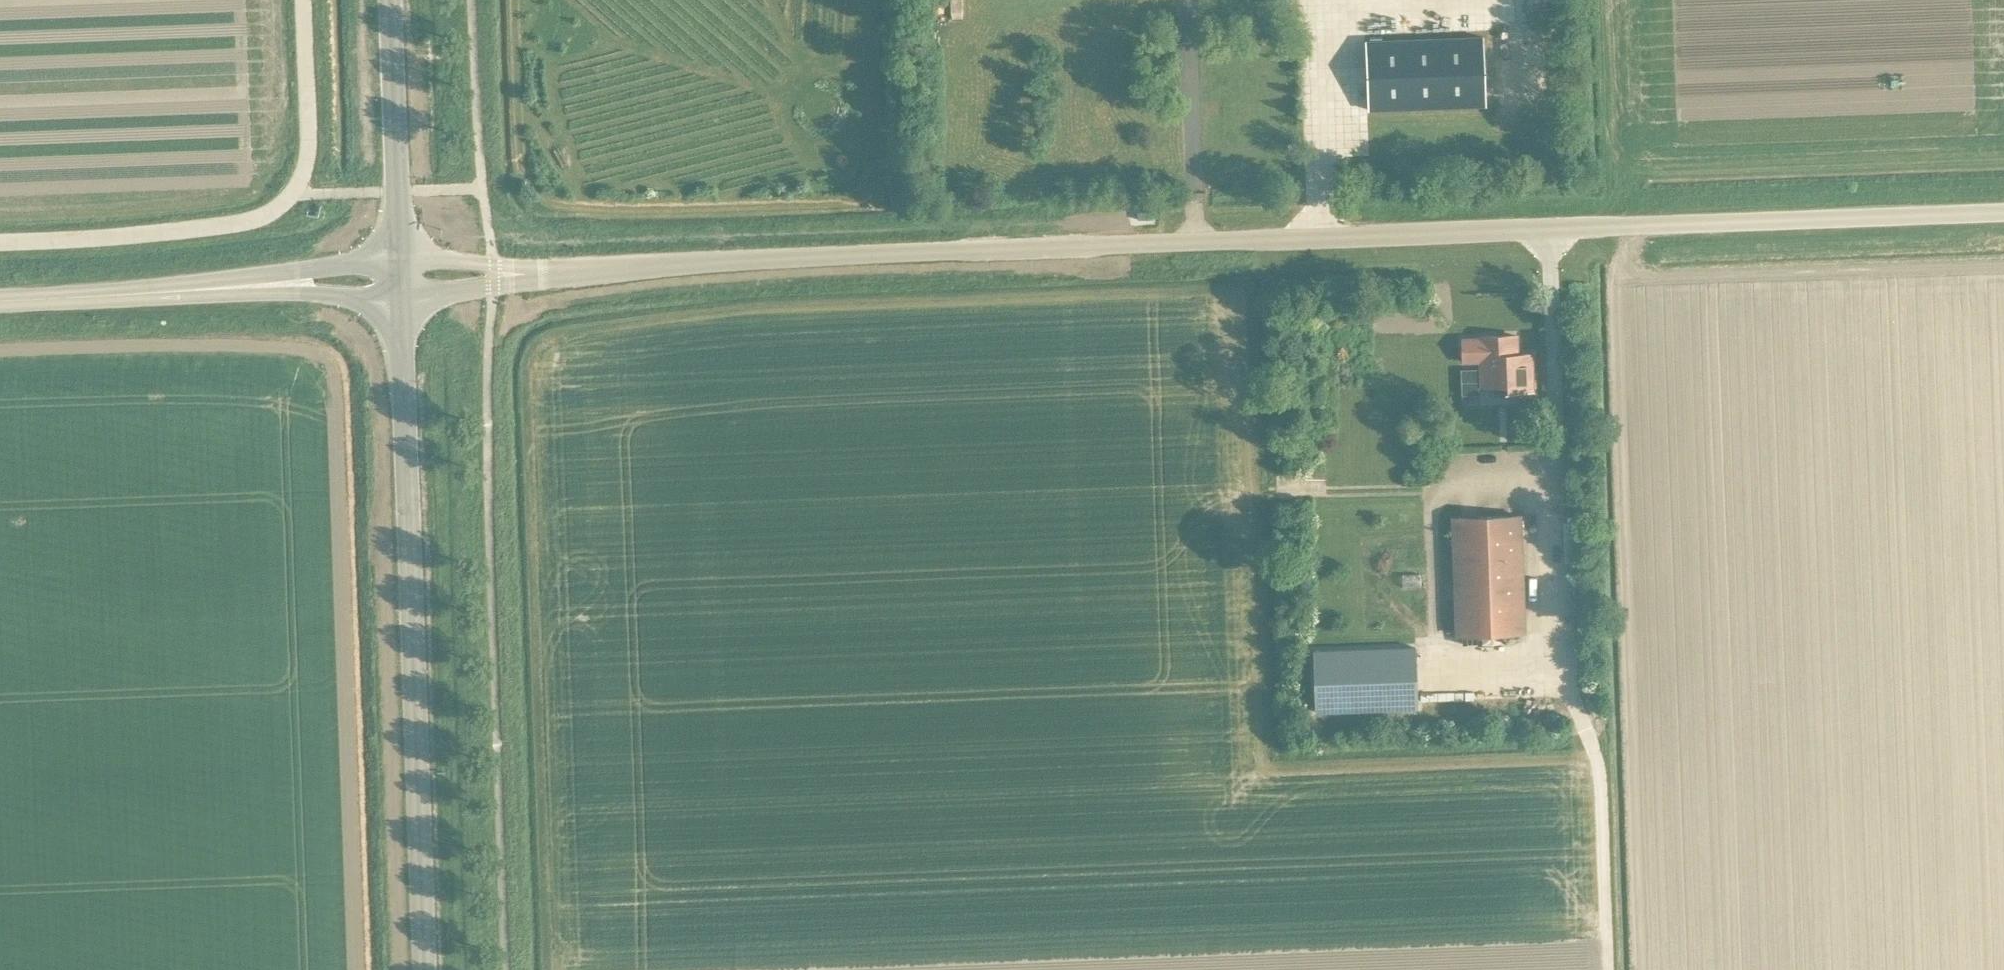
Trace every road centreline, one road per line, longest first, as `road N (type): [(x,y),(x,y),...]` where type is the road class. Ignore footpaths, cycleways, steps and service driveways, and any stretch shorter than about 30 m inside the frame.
road 1 (unclassified): [(566,277),(1024,251),(2003,217)]
road 2 (secondary): [(424,969),(400,301)]
road 3 (tertiary): [(398,263),(57,304)]
road 4 (tertiary): [(57,304),(400,301)]
road 5 (secondary): [(398,263),(387,0)]
road 6 (track): [(290,196),(306,143),(301,0)]
road 7 (unclassified): [(566,277),(398,263)]
road 8 (unclassified): [(400,301),(566,277)]

